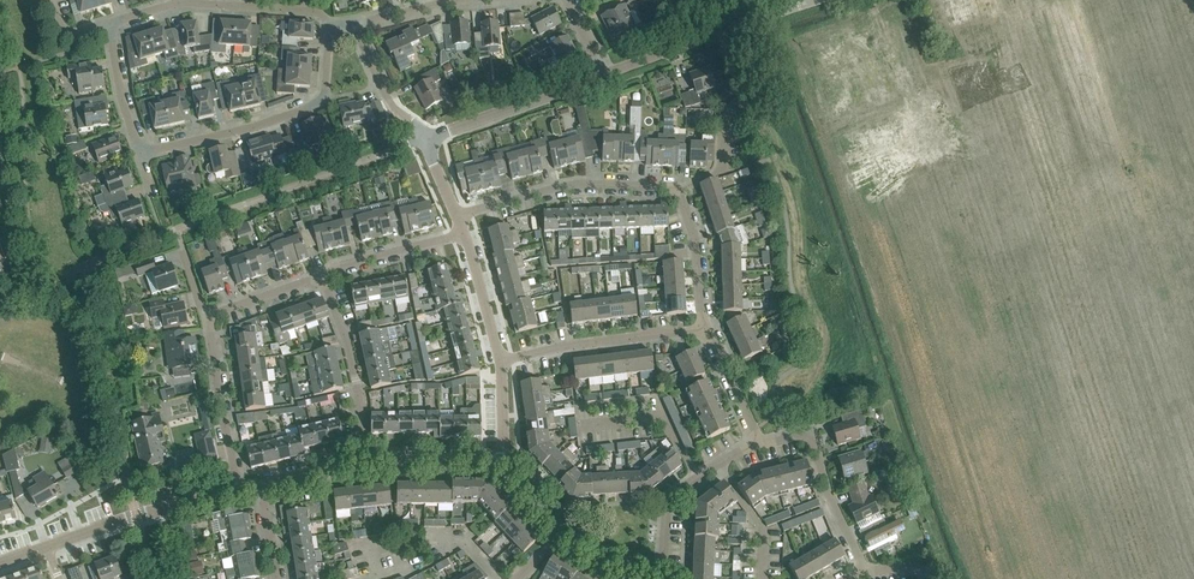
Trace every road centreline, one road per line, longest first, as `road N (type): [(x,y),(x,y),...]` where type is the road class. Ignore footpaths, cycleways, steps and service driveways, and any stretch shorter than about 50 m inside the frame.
road 1 (residential): [(0,303),(105,255),(429,137)]
road 2 (residential): [(707,327),(678,187),(584,184),(456,215)]
road 3 (residential): [(142,154),(322,105),(330,28)]
road 4 (residential): [(936,139),(944,158),(1157,138)]
road 5 (residential): [(925,389),(846,169)]
road 6 (residential): [(330,28),(306,10),(186,3),(108,25)]
road 7 (residential): [(1193,257),(979,320)]
road 8 (residential): [(605,74),(814,0)]
road 9 (residential): [(1030,578),(946,443),(925,389)]
road 10 (residential): [(936,139),(1135,72)]
road 11 (residential): [(500,362),(707,327)]
road 12 (residential): [(239,491),(47,550)]
road 13 (residential): [(867,571),(811,439),(758,444)]
road 14 (residential): [(365,464),(344,334),(322,276)]
road 15 (residential): [(429,137),(605,74)]
road 16 (residential): [(654,578),(678,488),(758,444)]
road 17 (residential): [(239,491),(210,317)]
road 18 (residential): [(846,169),(825,110),(850,0)]
road 19 (residential): [(925,389),(1082,347)]
road 20 (residential): [(1155,480),(1109,410),(1082,347)]
road 21 (residential): [(322,276),(336,265),(464,233)]
road 22 (residential): [(429,137),(391,107),(352,24)]
road 23 (residential): [(500,460),(365,464)]
road 24 (residential): [(500,362),(464,233)]
road 25 (residential): [(142,154),(108,25)]
road 26 (residential): [(758,444),(707,327)]

